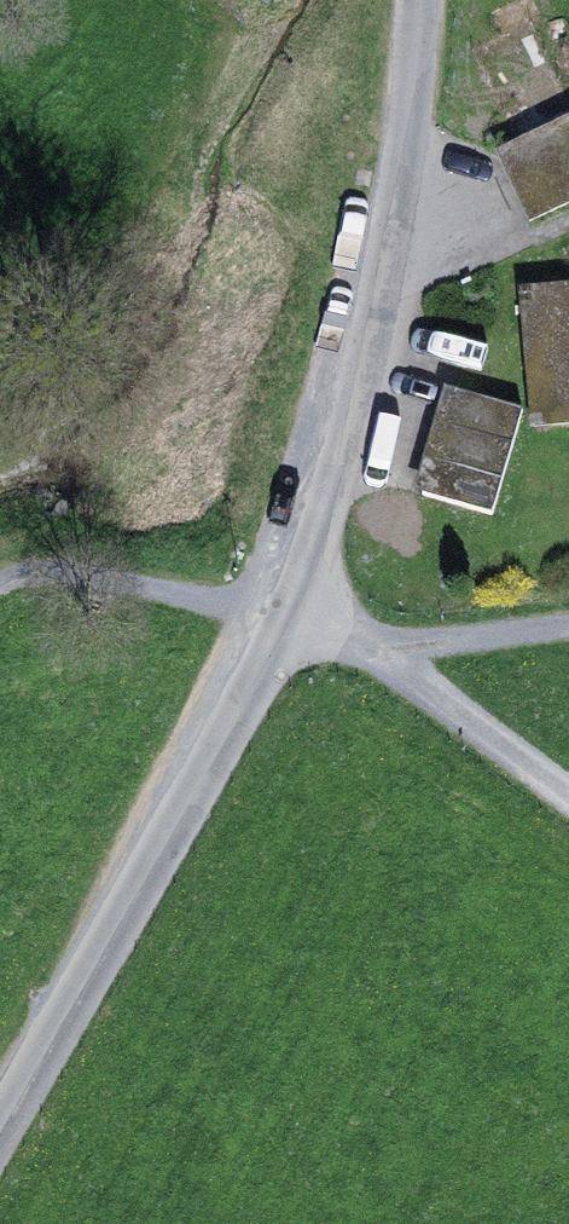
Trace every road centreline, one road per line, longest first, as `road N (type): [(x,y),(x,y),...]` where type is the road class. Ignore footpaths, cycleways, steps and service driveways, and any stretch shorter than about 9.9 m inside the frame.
road 1 (residential): [(421,0),(371,308),(290,600),(243,705),(0,1128)]
road 2 (track): [(290,600),(363,641),(568,794)]
road 3 (track): [(290,600),(221,599),(94,571),(36,568),(0,579)]
road 4 (track): [(568,620),(363,641)]

